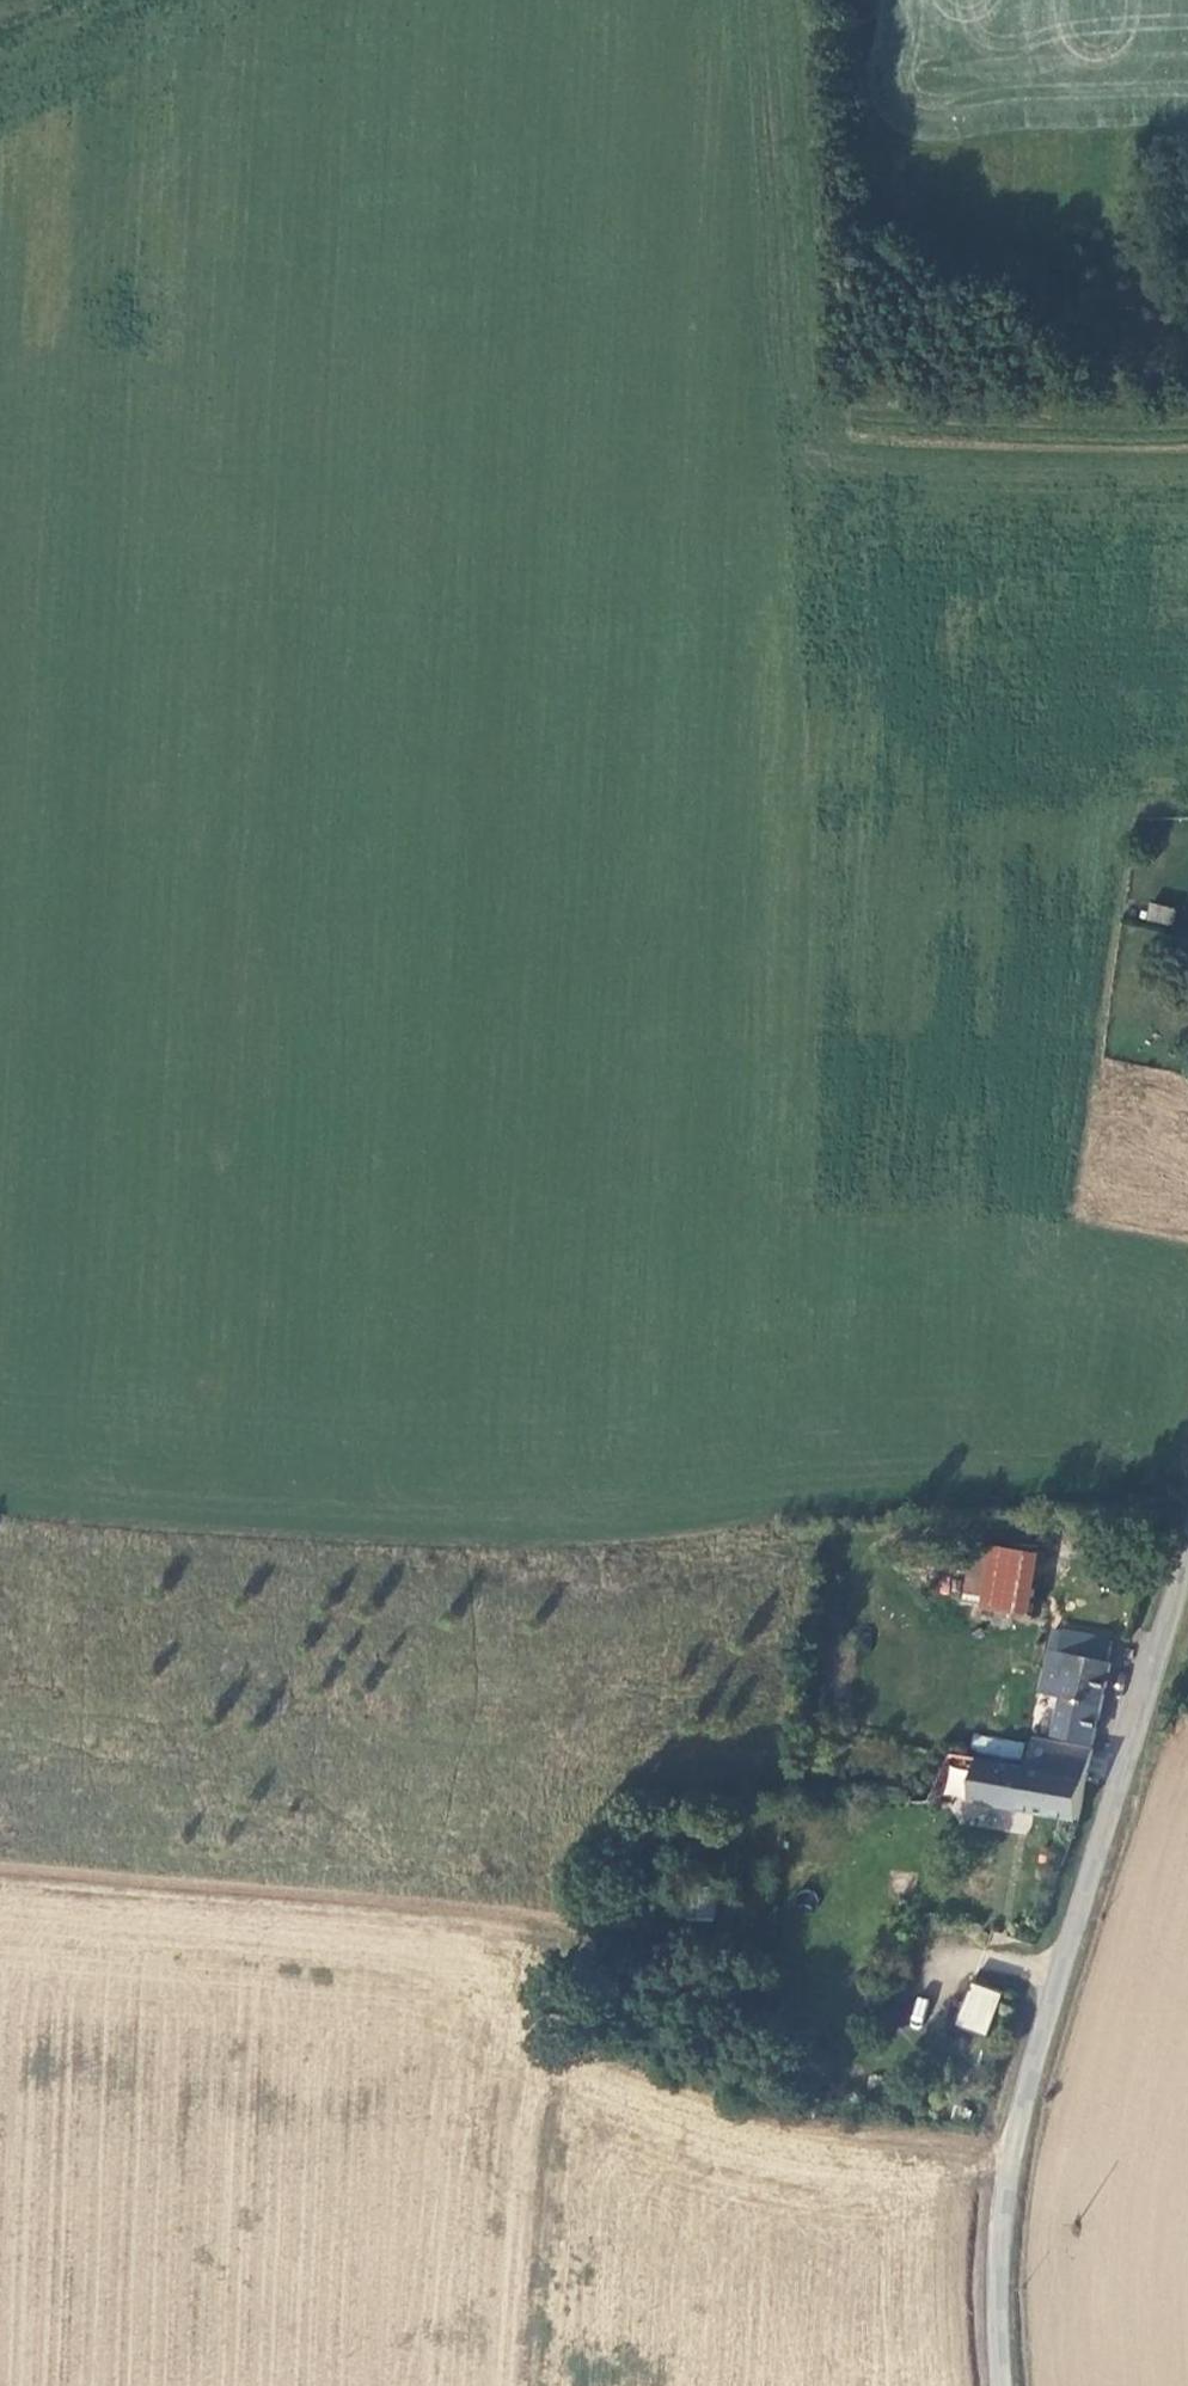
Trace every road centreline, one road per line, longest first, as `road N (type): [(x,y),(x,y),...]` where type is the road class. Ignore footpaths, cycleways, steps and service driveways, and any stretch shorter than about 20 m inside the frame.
road 1 (unclassified): [(1187,1556),(1022,2116),(997,2271),(1006,2385)]
road 2 (track): [(861,428),(1187,434)]

